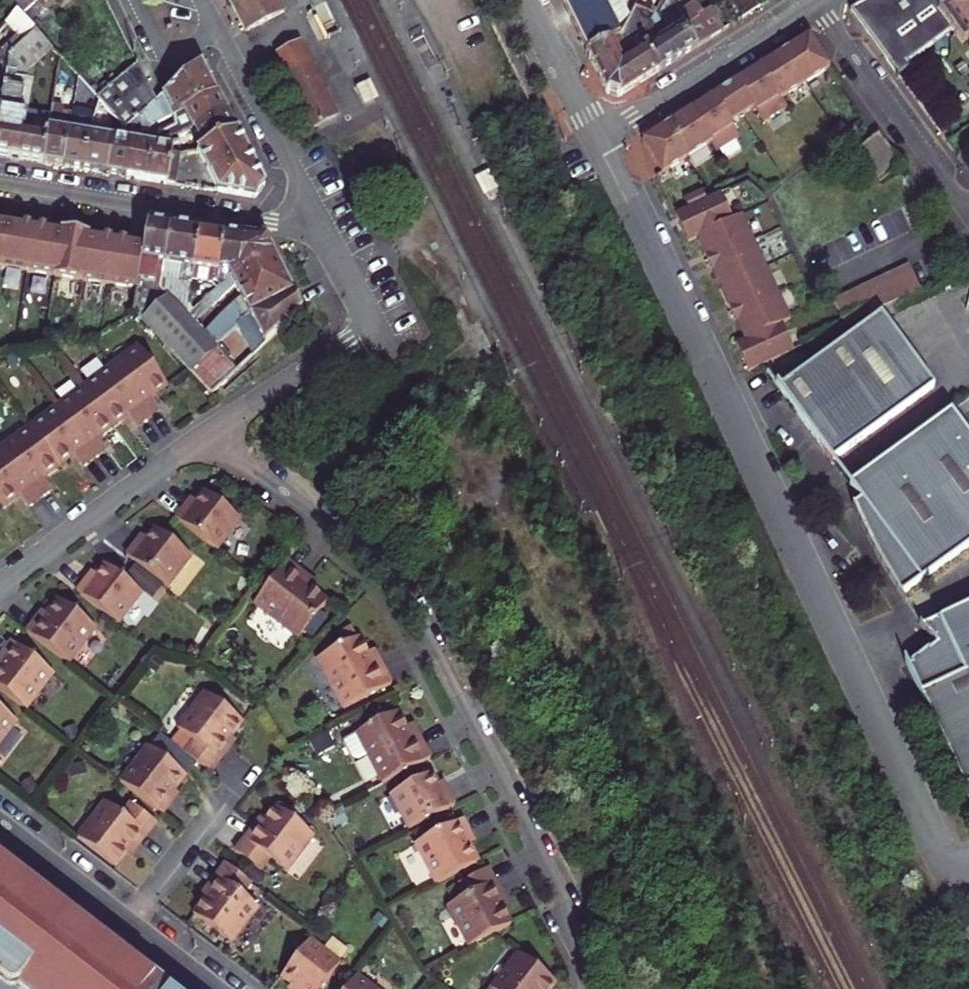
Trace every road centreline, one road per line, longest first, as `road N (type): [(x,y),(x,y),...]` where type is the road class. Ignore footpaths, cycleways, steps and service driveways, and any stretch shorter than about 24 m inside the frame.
road 1 (residential): [(597,138),(952,876),(968,868)]
road 2 (residential): [(211,435),(416,615),(582,945),(588,988)]
road 3 (residential): [(0,179),(267,223),(316,218)]
road 4 (residential): [(211,435),(373,329),(316,218)]
road 5 (residential): [(0,588),(211,435)]
road 6 (tertiary): [(206,988),(0,829)]
road 7 (residential): [(968,210),(812,3)]
road 8 (residential): [(597,138),(812,3)]
road 9 (residential): [(316,218),(217,31)]
road 10 (residential): [(528,0),(597,138)]

